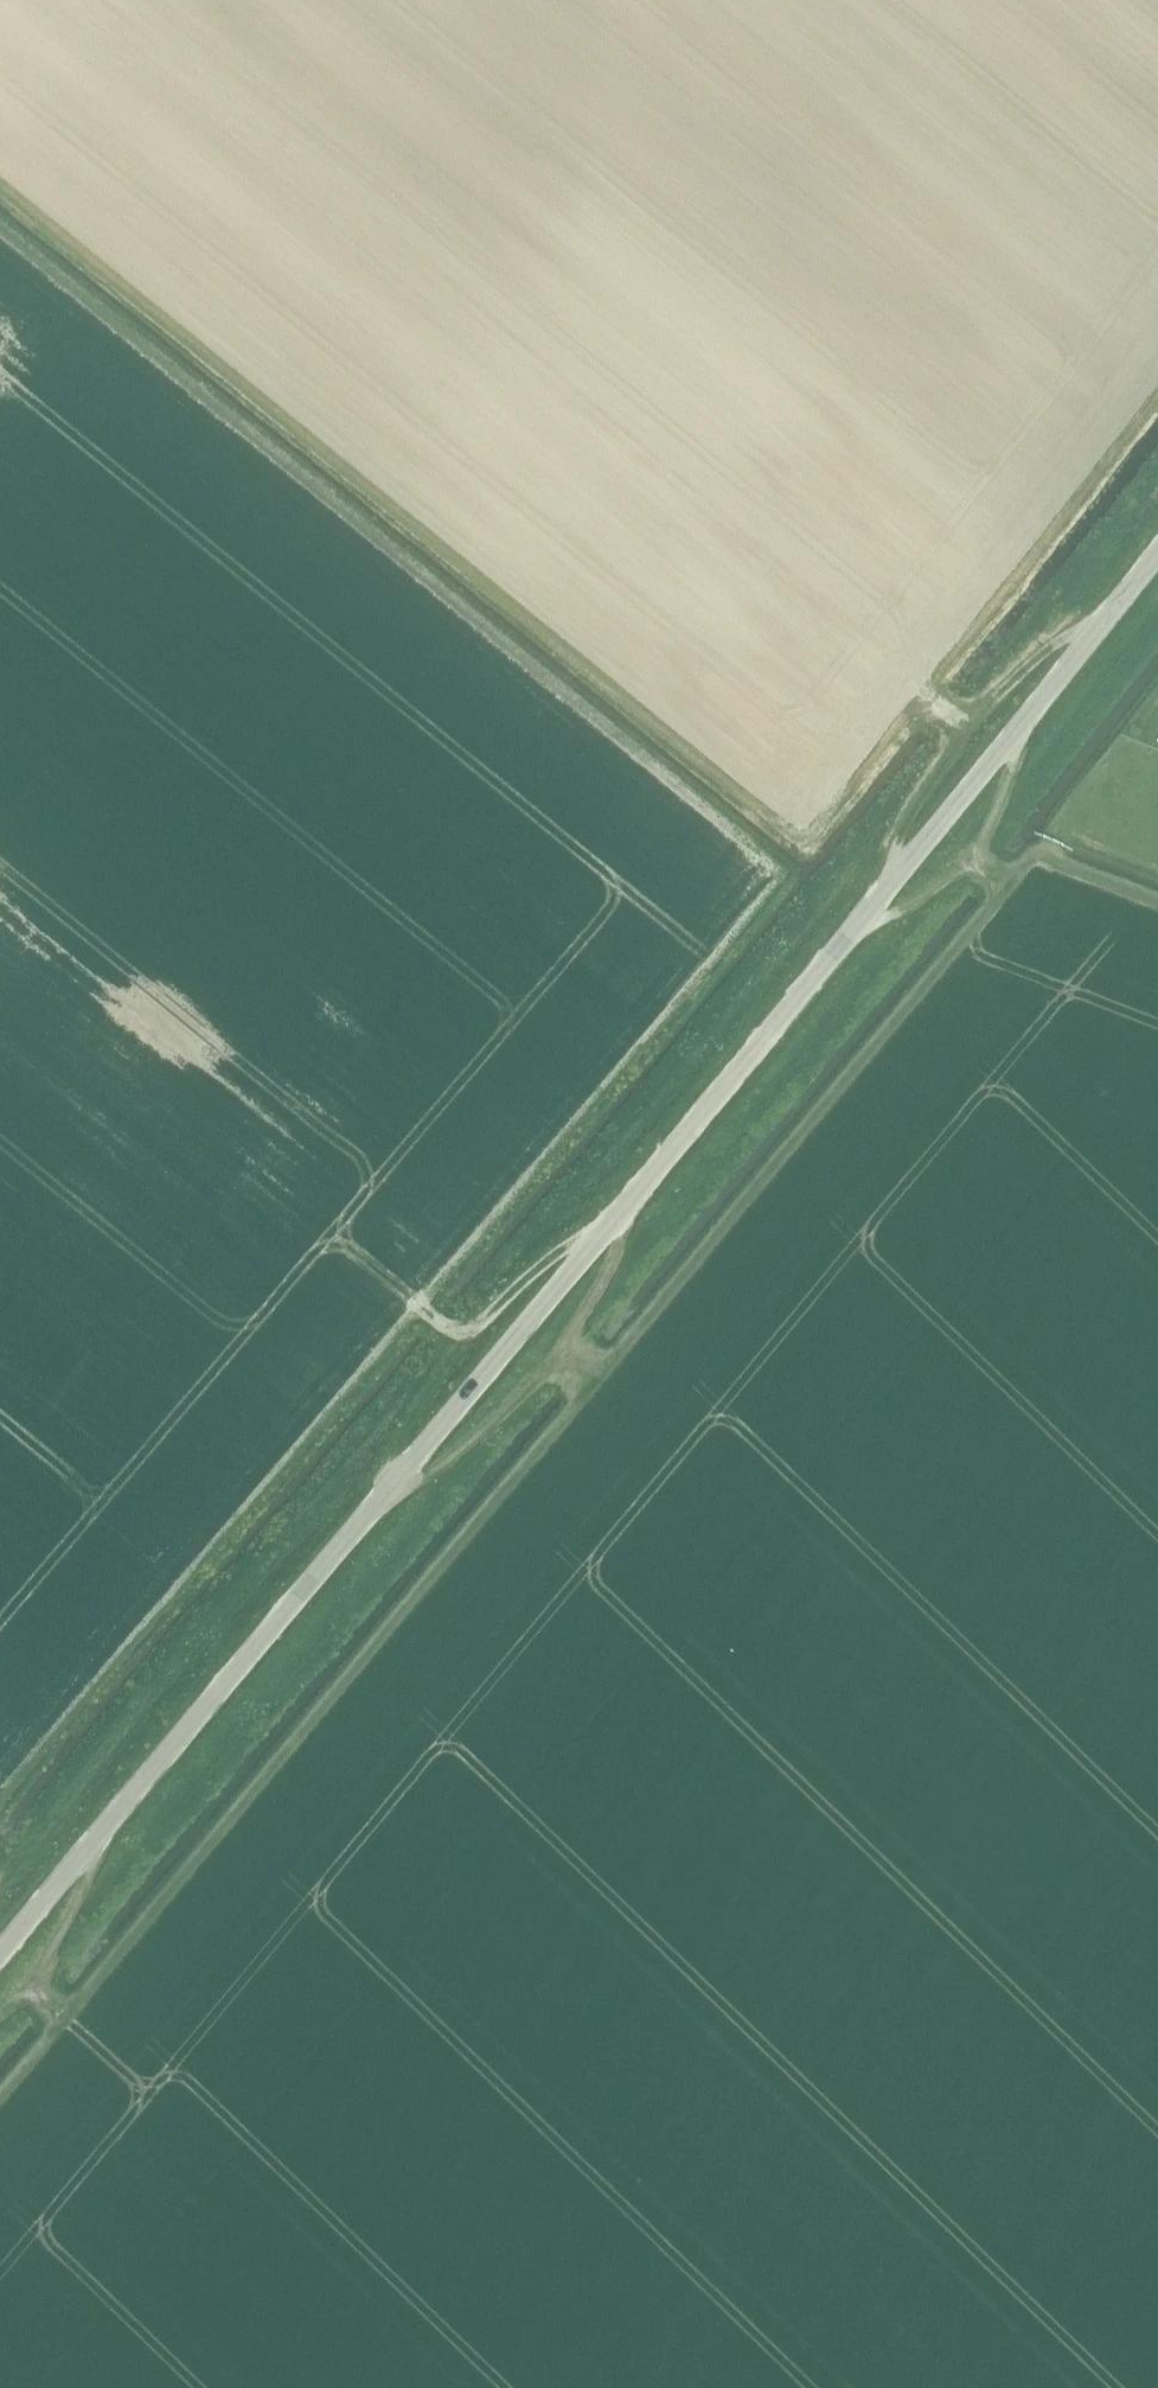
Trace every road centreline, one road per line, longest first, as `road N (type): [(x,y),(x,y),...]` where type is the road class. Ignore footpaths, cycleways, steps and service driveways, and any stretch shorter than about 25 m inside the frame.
road 1 (unclassified): [(0,1959),(1157,555)]

